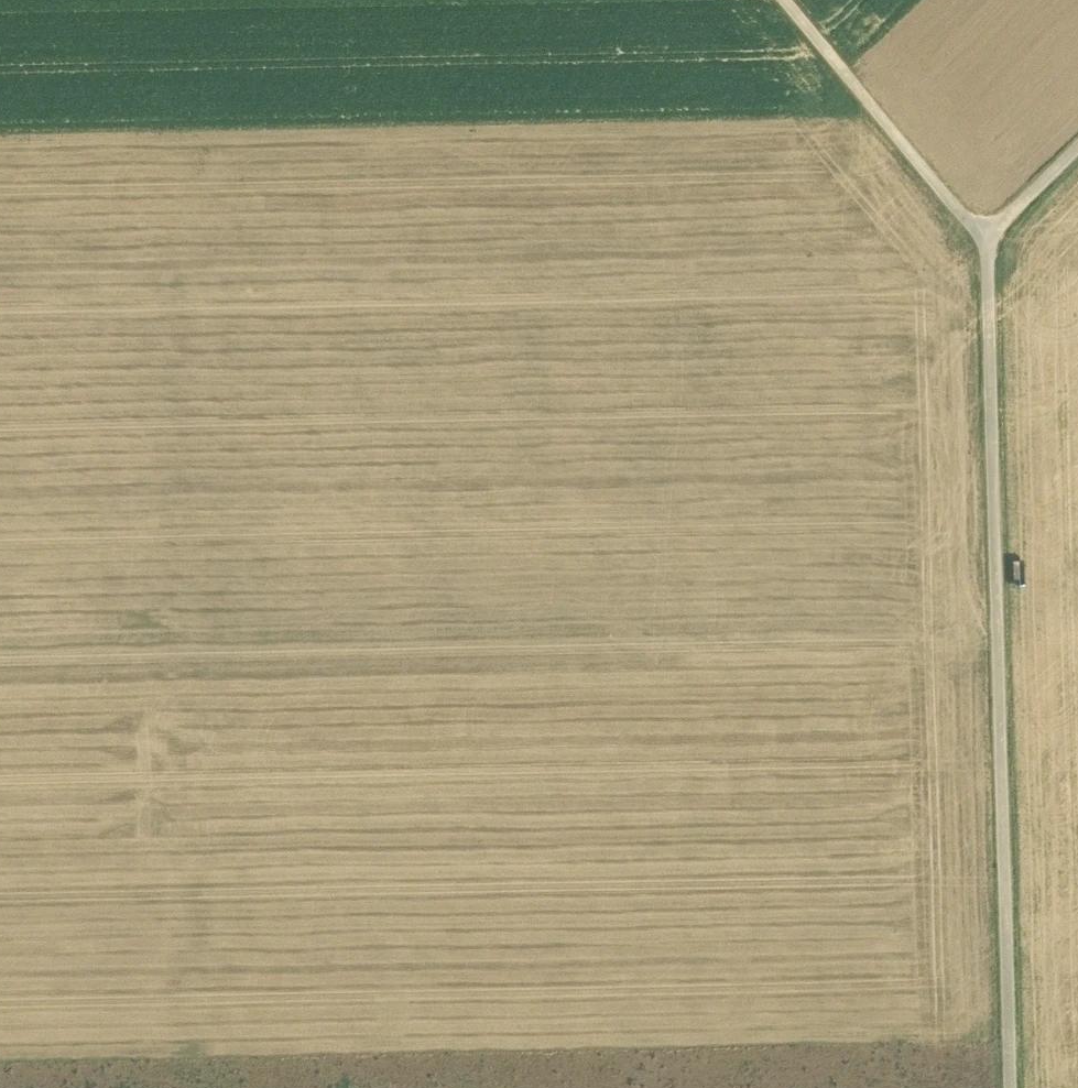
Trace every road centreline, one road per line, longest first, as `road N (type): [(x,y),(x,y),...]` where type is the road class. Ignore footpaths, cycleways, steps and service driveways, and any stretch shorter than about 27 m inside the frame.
road 1 (track): [(792,0),(987,235),(1010,1087)]
road 2 (track): [(987,235),(1077,146)]

